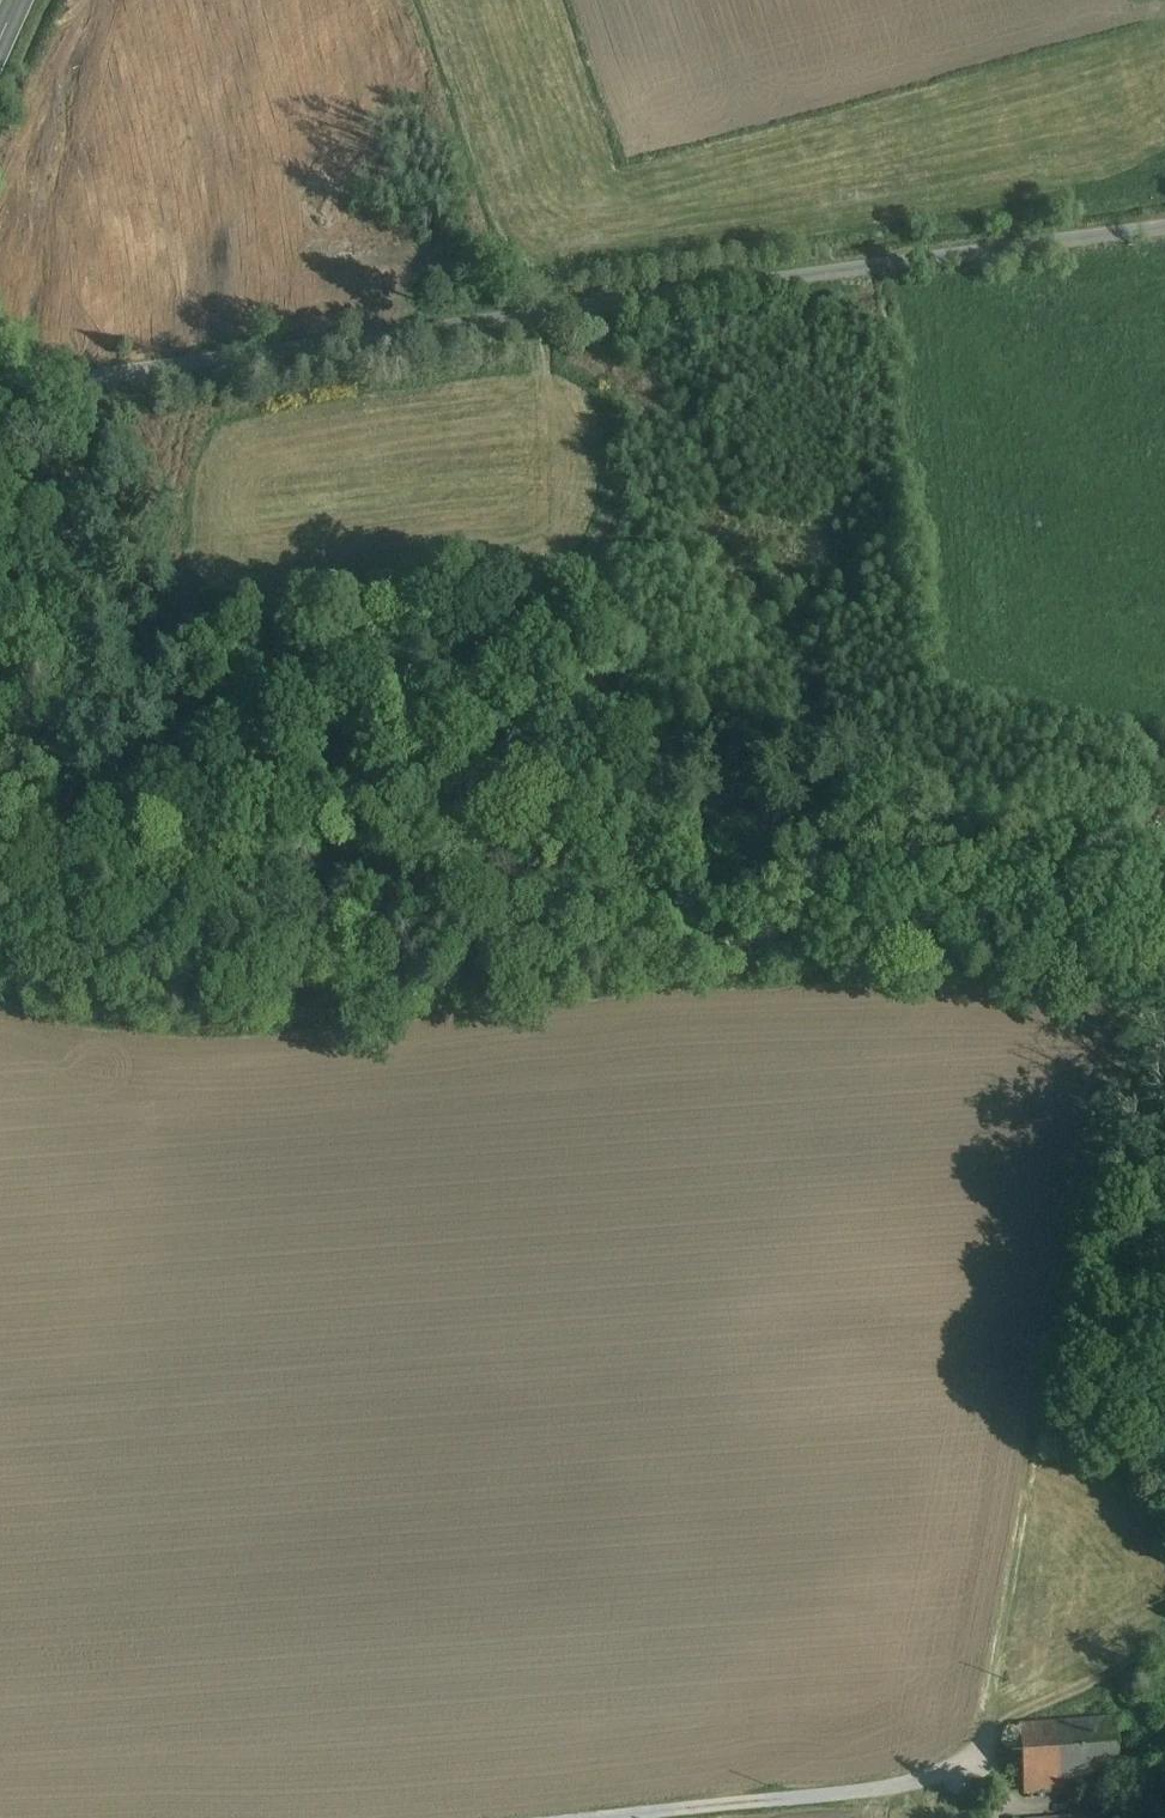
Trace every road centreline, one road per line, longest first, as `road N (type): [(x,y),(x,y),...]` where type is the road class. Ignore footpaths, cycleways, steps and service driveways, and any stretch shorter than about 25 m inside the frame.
road 1 (track): [(984,1739),(1091,1221),(1133,1047),(1164,965)]

